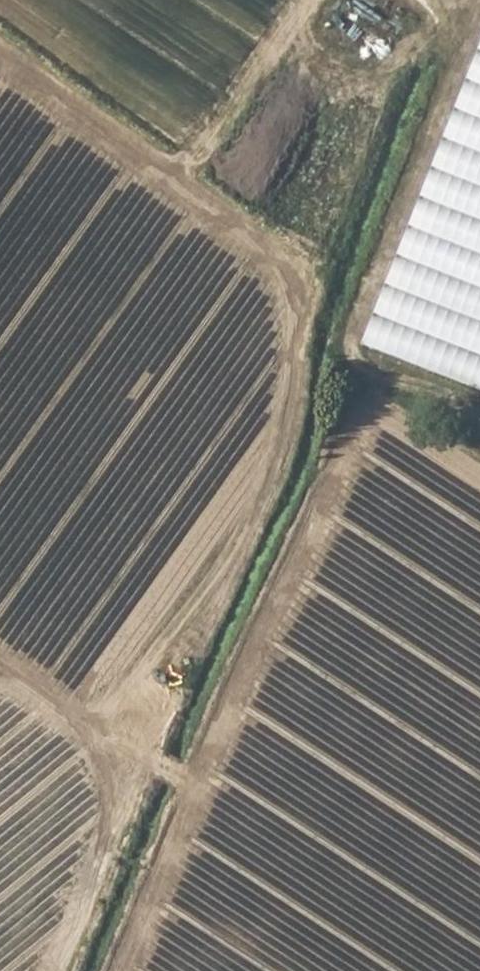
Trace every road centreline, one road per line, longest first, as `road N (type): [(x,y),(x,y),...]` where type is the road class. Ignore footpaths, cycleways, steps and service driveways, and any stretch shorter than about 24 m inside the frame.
road 1 (track): [(0,53),(294,267),(304,313),(277,467),(171,649),(101,724),(82,727),(0,670)]

